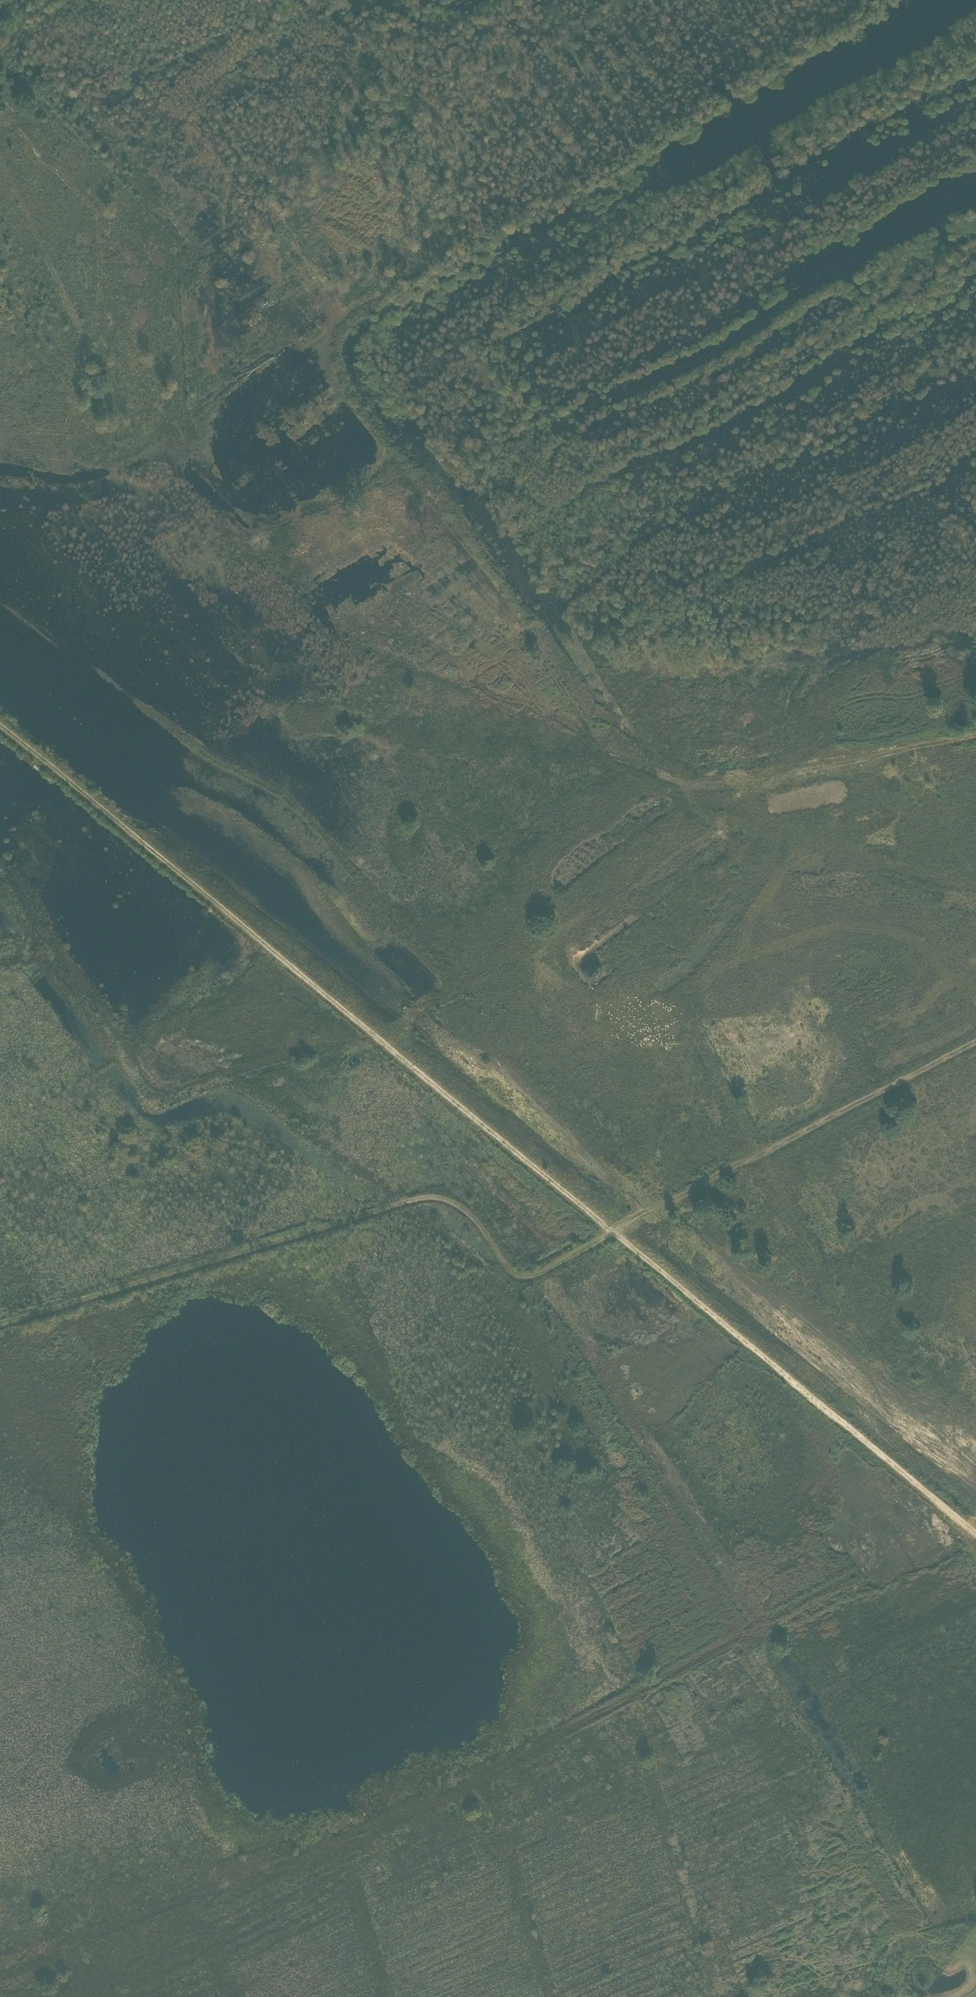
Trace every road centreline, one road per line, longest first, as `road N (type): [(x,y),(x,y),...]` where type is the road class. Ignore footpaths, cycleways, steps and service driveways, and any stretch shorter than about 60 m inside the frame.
road 1 (track): [(0,726),(610,1231)]
road 2 (track): [(0,1322),(424,1197),(449,1200),(474,1217),(515,1274),(610,1231)]
road 3 (track): [(610,1231),(975,1532)]
road 4 (track): [(575,726),(602,752),(691,785),(716,785),(975,736)]
road 5 (track): [(610,1231),(975,1039)]

